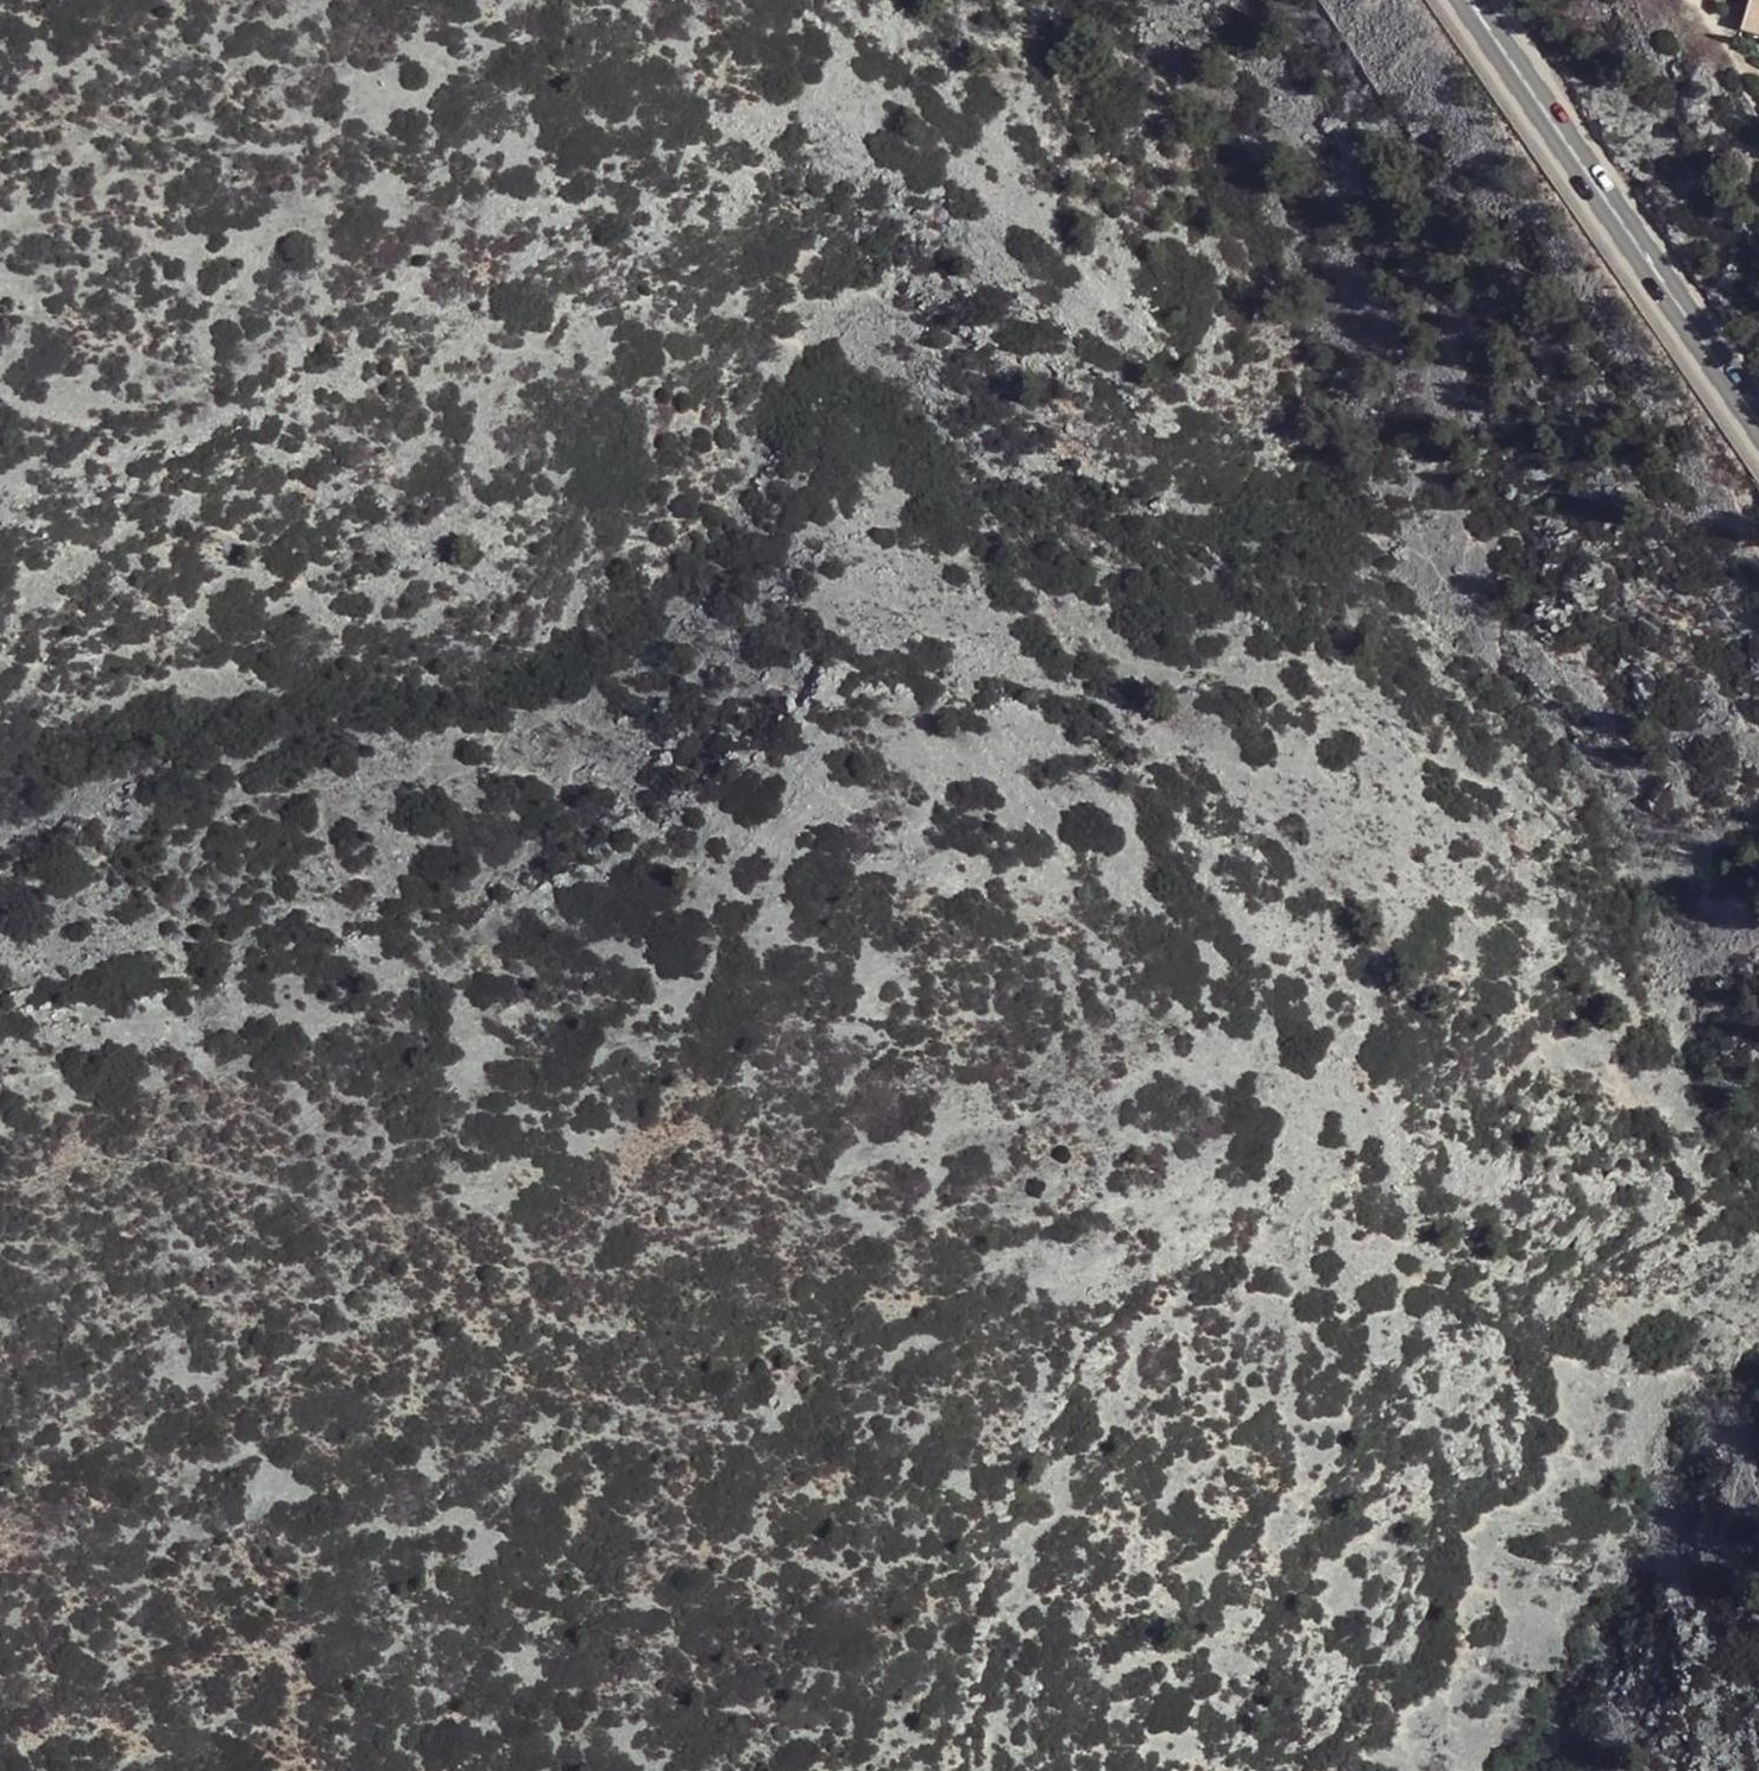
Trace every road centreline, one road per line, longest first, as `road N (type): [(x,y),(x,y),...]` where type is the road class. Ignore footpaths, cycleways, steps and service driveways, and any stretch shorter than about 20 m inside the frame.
road 1 (primary): [(1758,421),(1470,0)]

